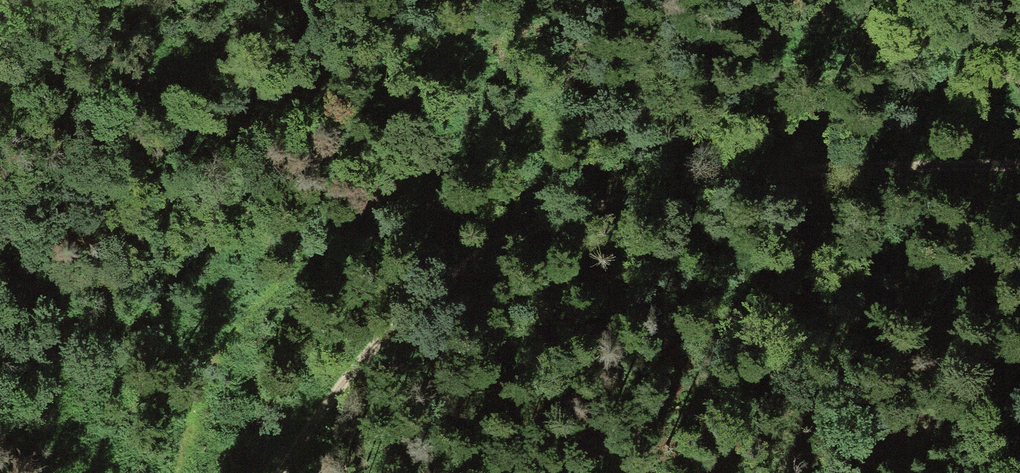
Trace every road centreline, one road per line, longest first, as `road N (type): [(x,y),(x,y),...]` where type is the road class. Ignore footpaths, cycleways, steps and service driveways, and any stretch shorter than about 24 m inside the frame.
road 1 (track): [(180,472),(206,385),(291,257),(380,188),(529,141),(764,101),(920,90),(1019,97)]
road 2 (track): [(1019,169),(709,191),(616,204),(512,236),(422,290),(276,472)]

